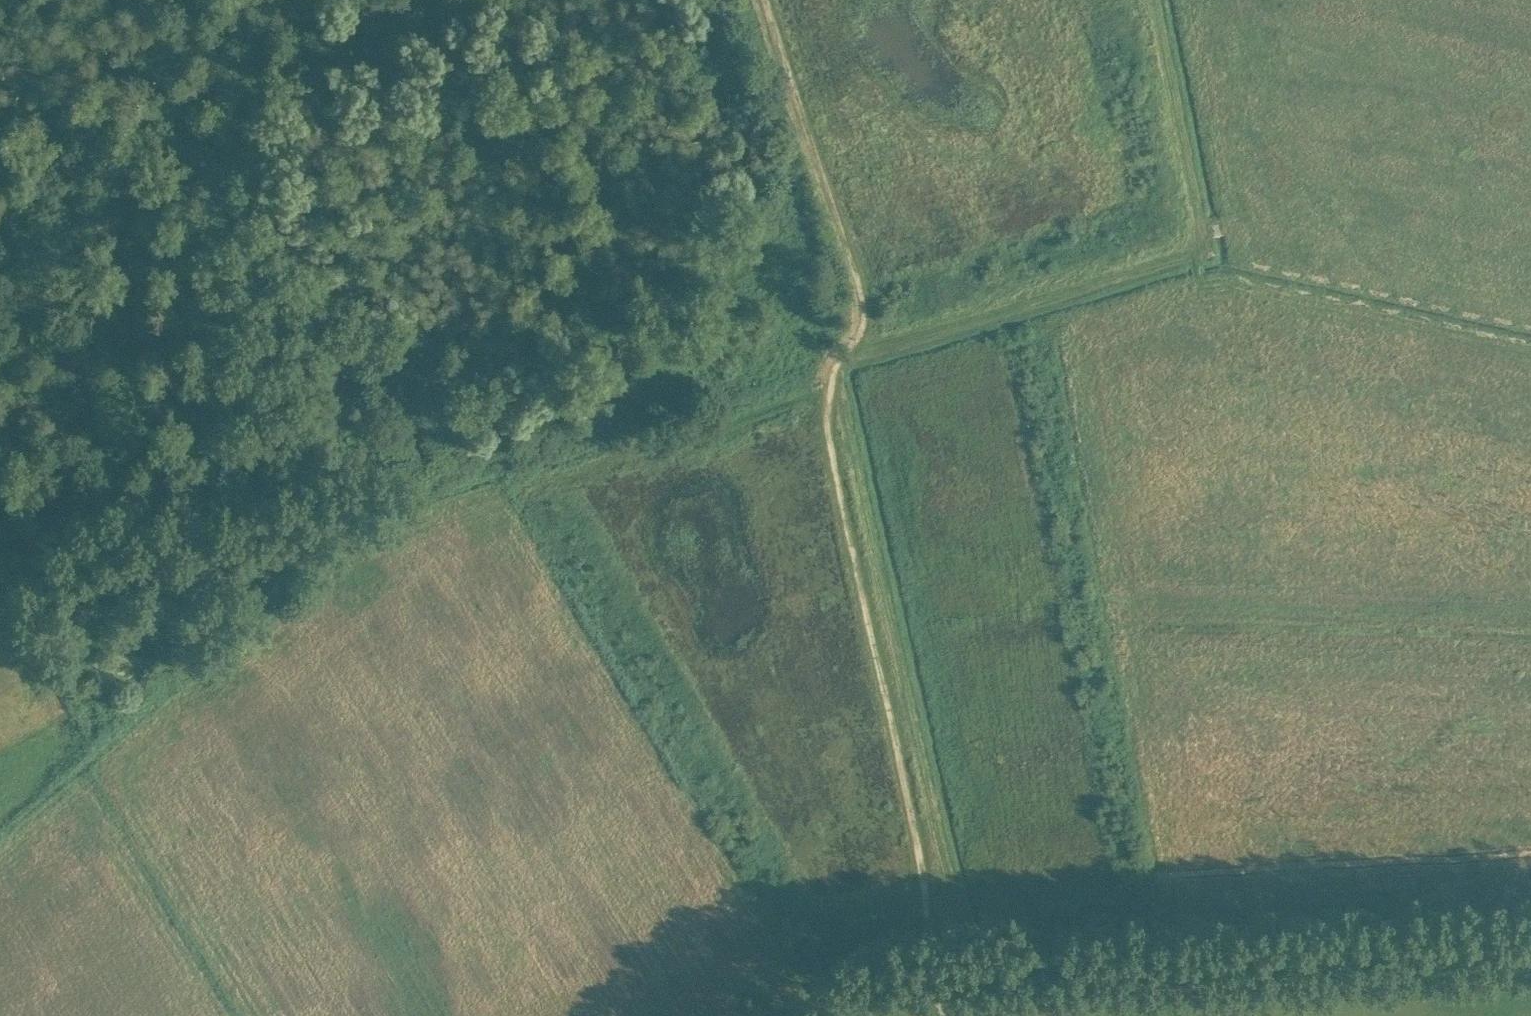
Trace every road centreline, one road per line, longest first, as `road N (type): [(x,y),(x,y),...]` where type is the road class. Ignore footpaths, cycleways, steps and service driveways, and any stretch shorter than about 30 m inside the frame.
road 1 (track): [(1530,939),(906,965),(870,978),(828,1015)]

